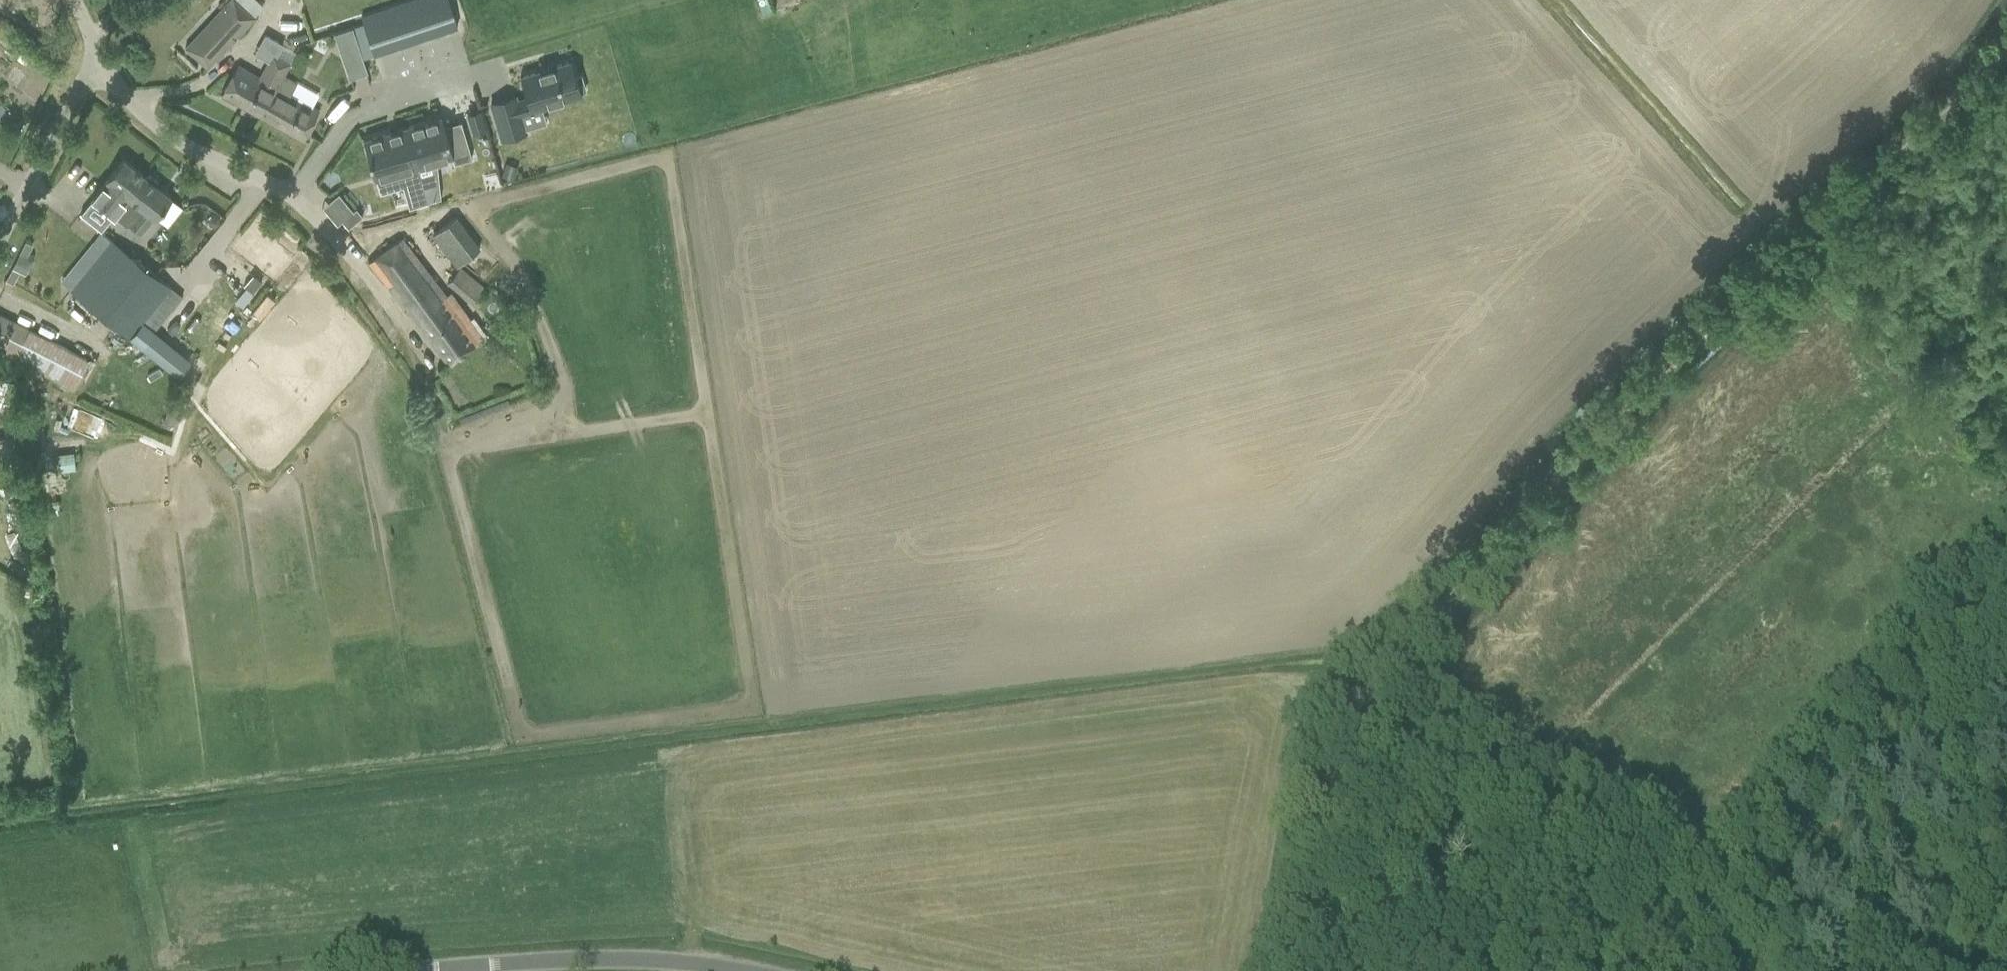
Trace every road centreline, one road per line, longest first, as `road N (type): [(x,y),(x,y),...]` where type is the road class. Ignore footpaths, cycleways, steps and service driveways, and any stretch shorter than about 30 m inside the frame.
road 1 (track): [(2006,47),(1641,393),(1378,676)]
road 2 (unclassified): [(339,250),(289,201),(203,156),(95,54)]
road 3 (unclassified): [(734,970),(610,959),(444,970)]
road 4 (unclassified): [(0,249),(95,54)]
road 5 (track): [(1378,676),(1331,745),(1318,834)]
road 6 (track): [(1318,834),(1292,970)]

